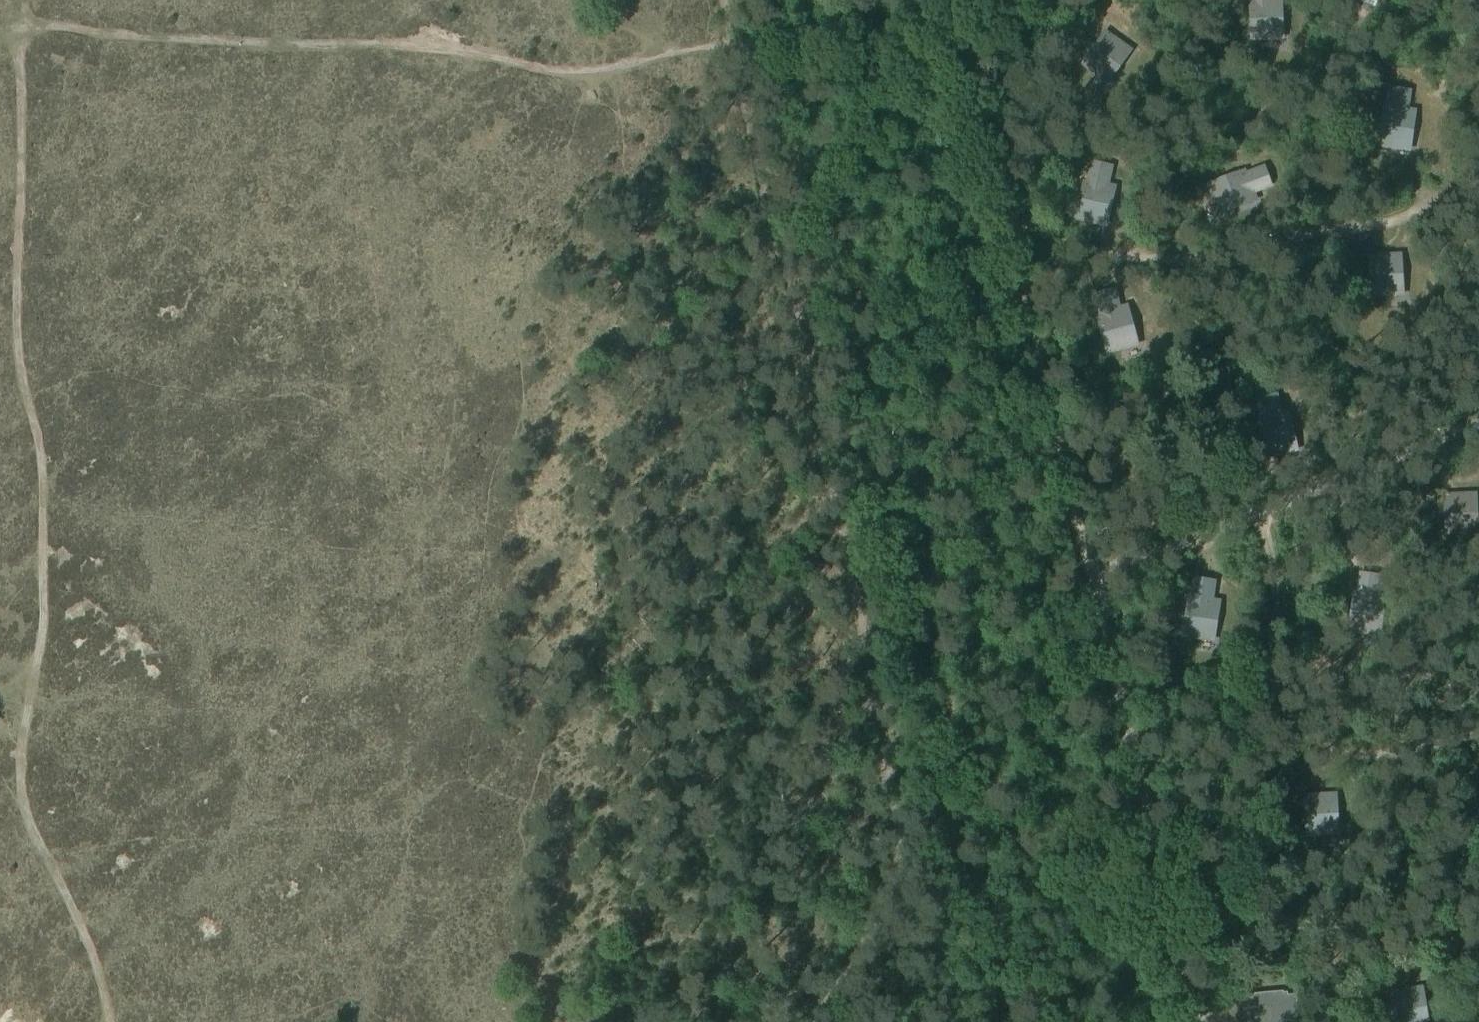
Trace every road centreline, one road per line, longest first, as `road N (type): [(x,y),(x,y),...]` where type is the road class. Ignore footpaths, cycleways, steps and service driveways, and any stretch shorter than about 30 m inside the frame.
road 1 (track): [(724,0),(909,816),(912,850),(803,1021)]

